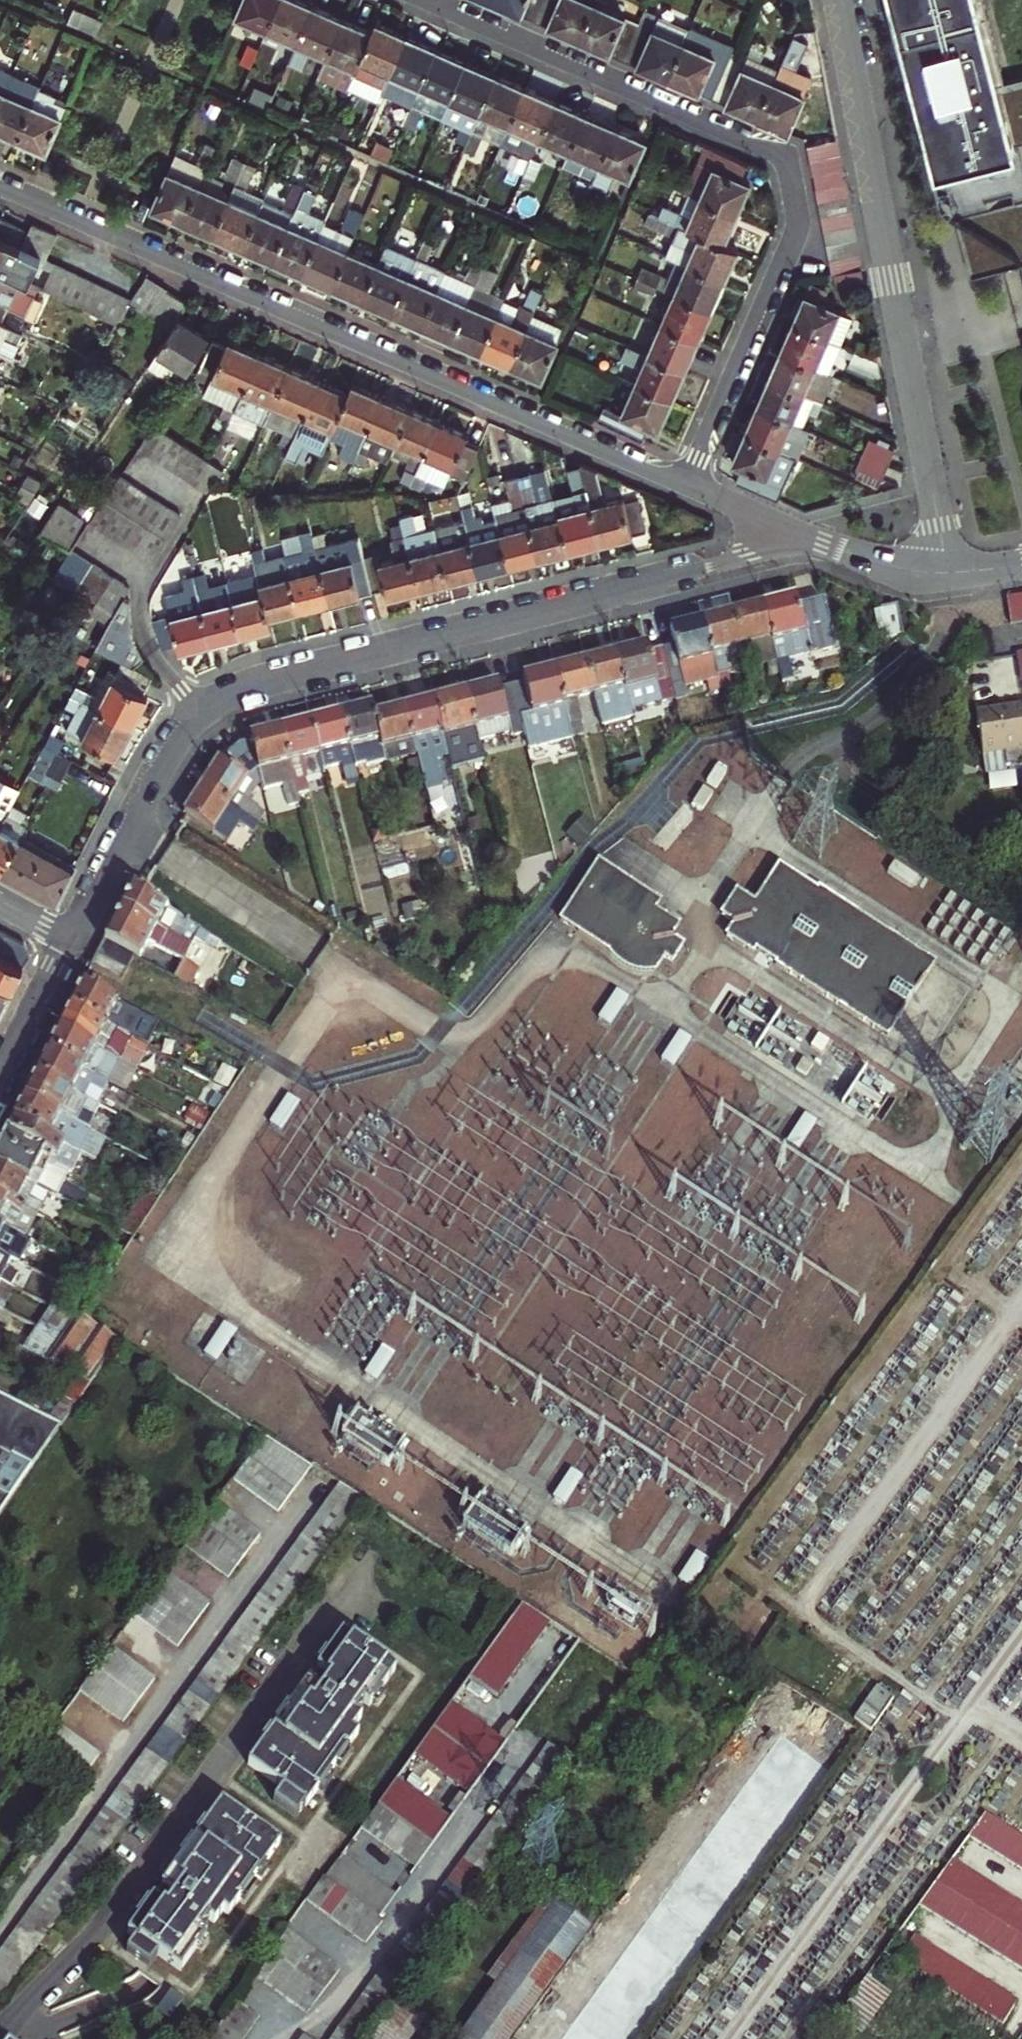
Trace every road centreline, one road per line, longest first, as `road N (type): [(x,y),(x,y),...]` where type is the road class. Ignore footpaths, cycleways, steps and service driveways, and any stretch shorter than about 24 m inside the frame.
road 1 (residential): [(72,940),(178,741),(217,700),(726,562),(795,533)]
road 2 (residential): [(685,488),(798,229),(787,162),(420,0)]
road 3 (residential): [(685,488),(0,188)]
road 4 (residential): [(839,0),(946,572)]
road 5 (residential): [(795,533),(903,569),(946,572)]
road 6 (residential): [(0,1071),(72,940)]

